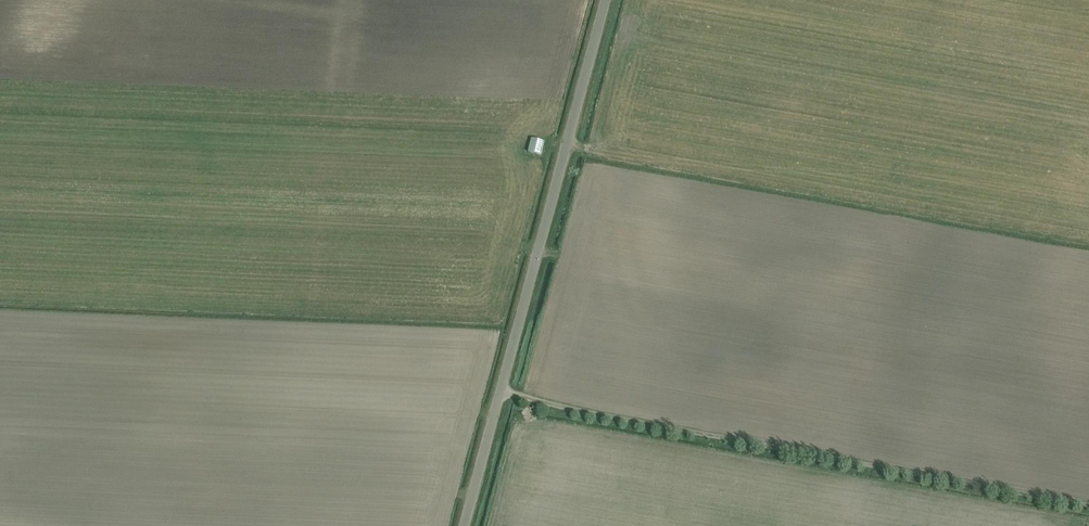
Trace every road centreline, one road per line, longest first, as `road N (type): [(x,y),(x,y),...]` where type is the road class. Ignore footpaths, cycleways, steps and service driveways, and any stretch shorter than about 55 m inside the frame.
road 1 (unclassified): [(1088,508),(502,402)]
road 2 (unclassified): [(502,402),(610,0)]
road 3 (unclassified): [(467,525),(502,402)]

